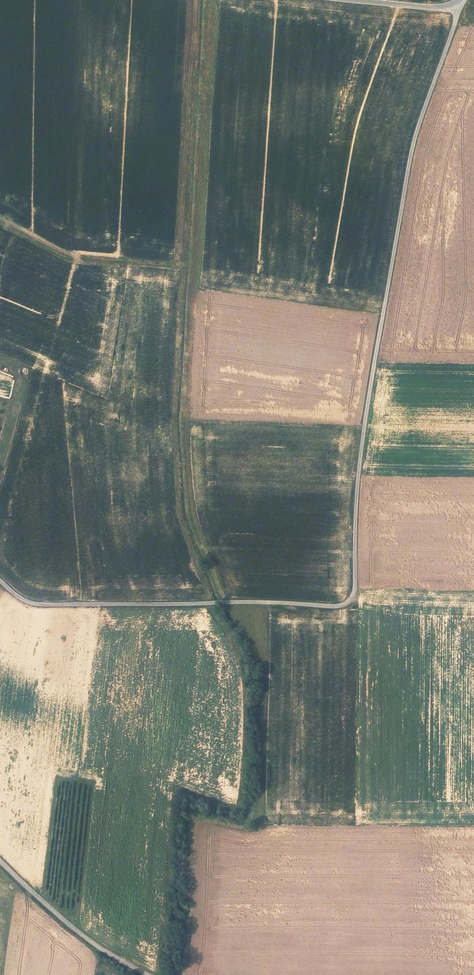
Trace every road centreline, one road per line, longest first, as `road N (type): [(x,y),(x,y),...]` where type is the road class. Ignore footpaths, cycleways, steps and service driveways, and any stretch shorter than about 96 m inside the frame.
road 1 (track): [(454,5),(408,171),(366,413),(350,602),(41,604),(0,581)]
road 2 (unclassified): [(0,860),(85,938),(148,974)]

